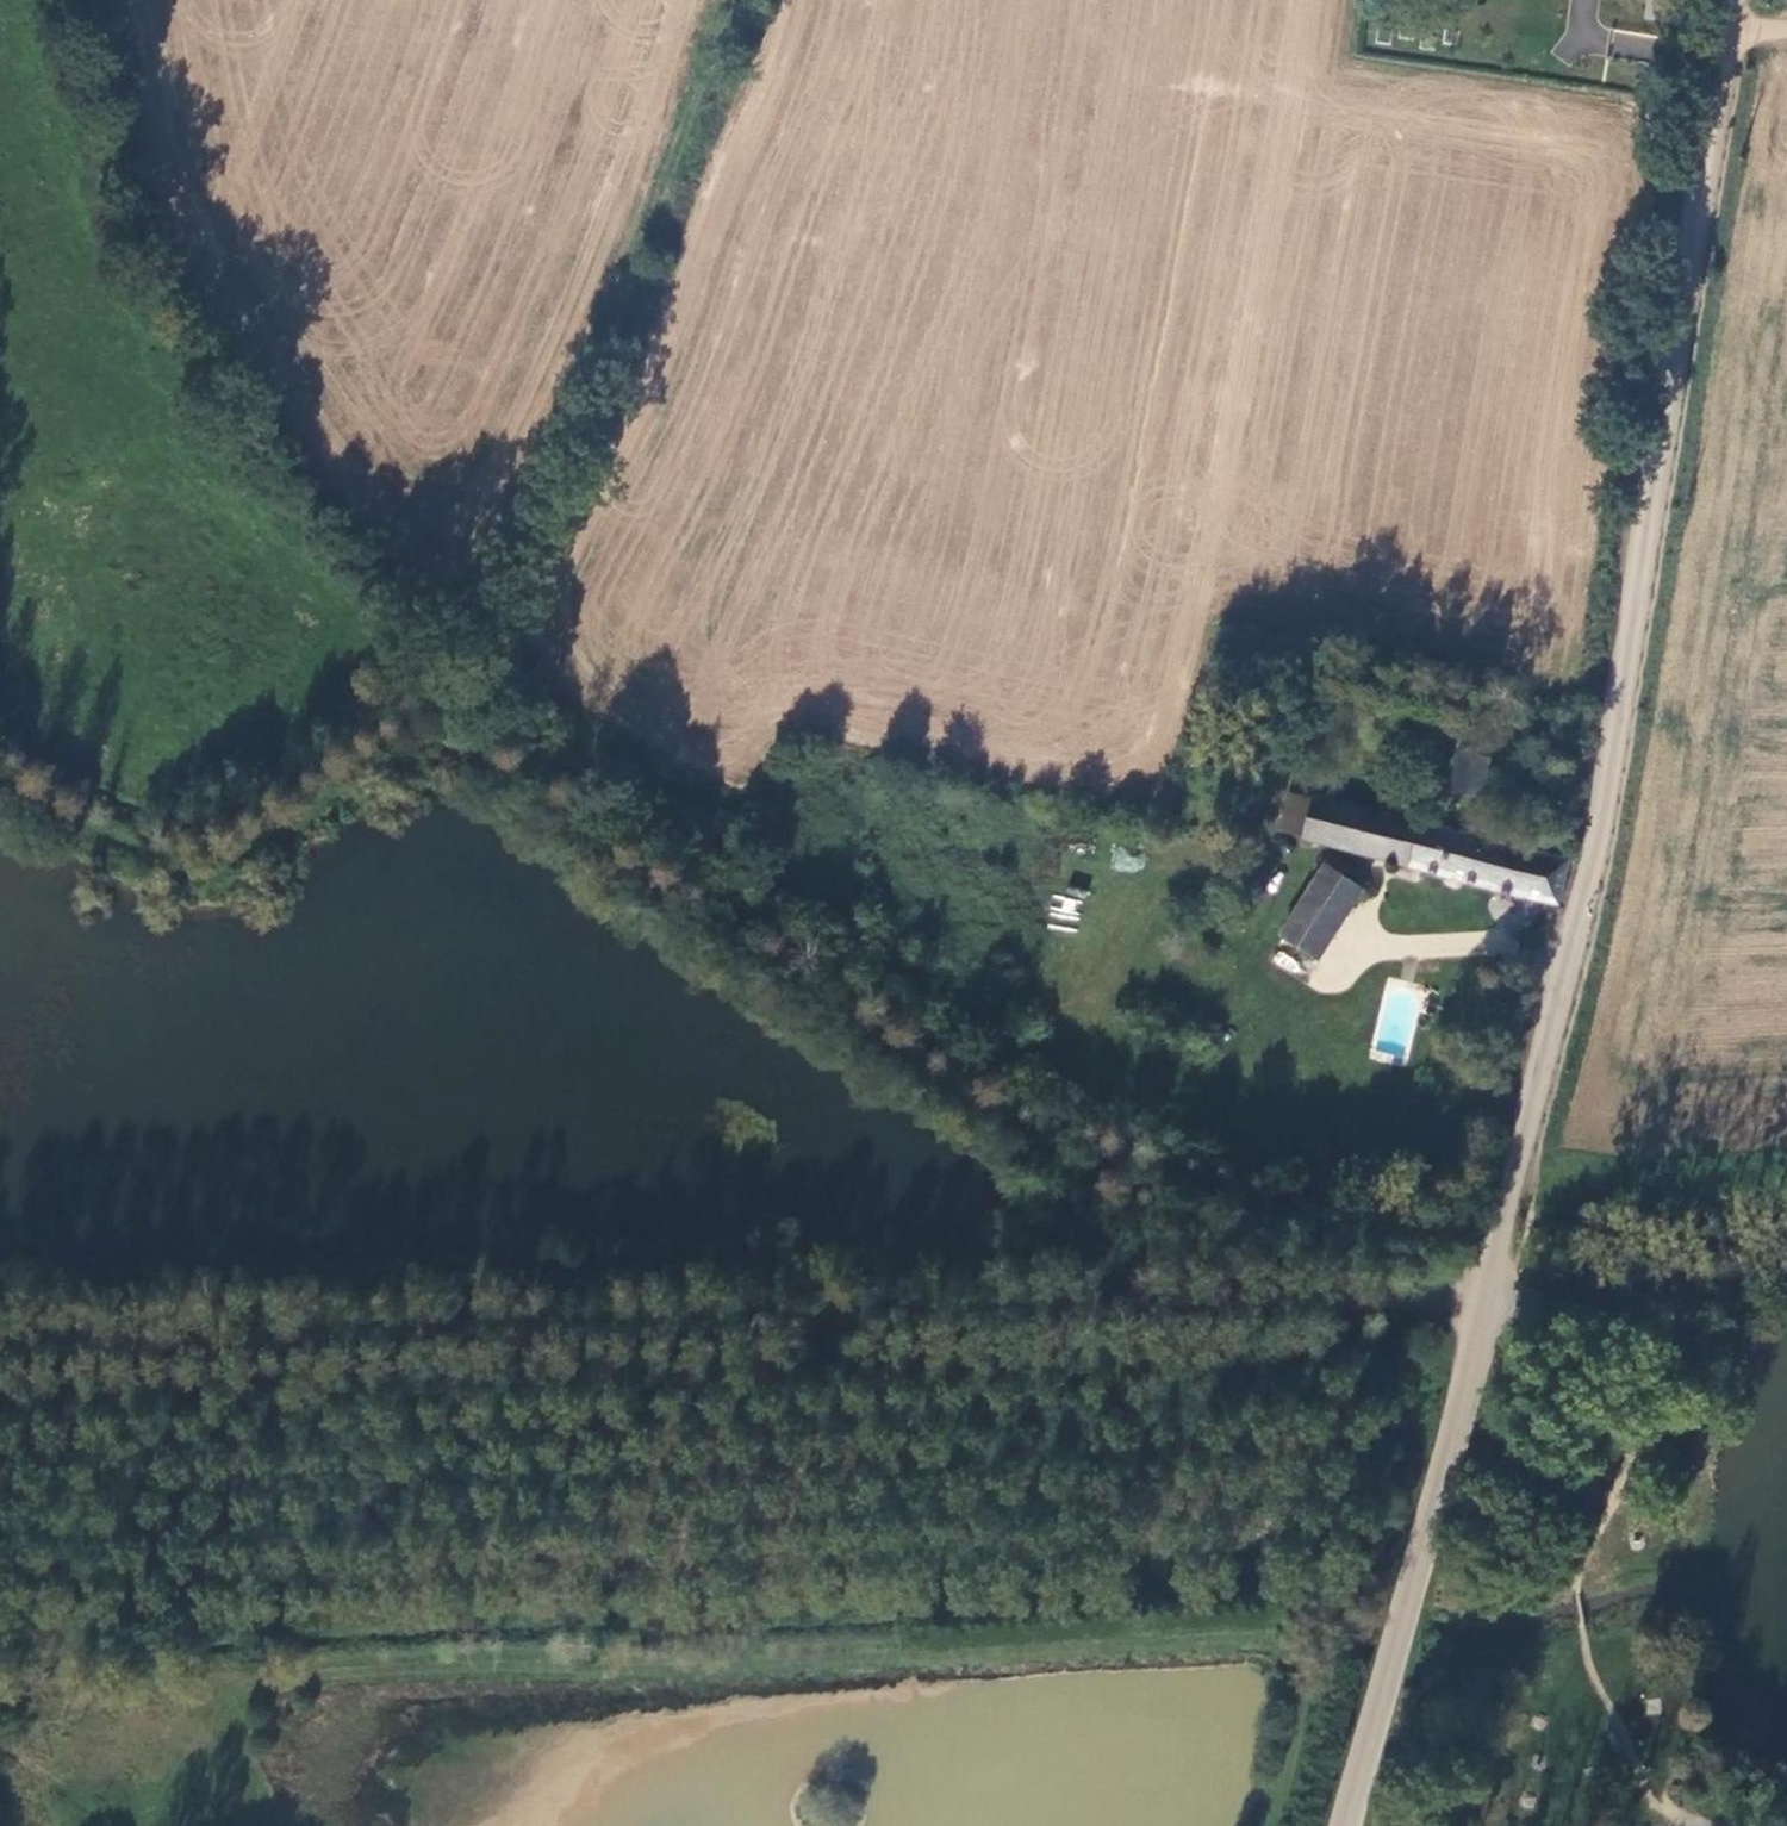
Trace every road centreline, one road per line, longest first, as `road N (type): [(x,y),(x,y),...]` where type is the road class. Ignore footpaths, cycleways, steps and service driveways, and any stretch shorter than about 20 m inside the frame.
road 1 (tertiary): [(1347,1825),(1491,1291),(1593,862),(1704,203),(1730,0)]

